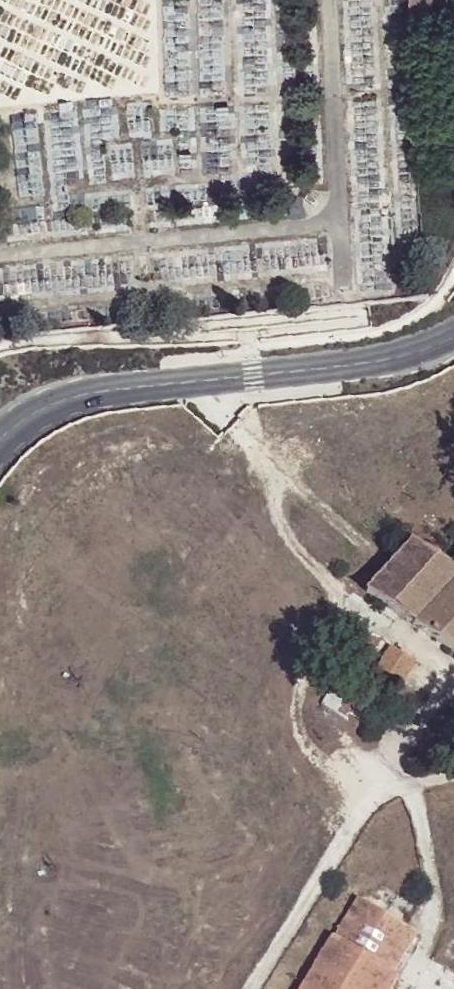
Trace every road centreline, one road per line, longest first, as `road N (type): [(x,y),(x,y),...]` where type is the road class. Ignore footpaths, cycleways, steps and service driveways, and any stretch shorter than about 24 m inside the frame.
road 1 (residential): [(0,438),(34,411),(93,391),(388,358),(453,338)]

